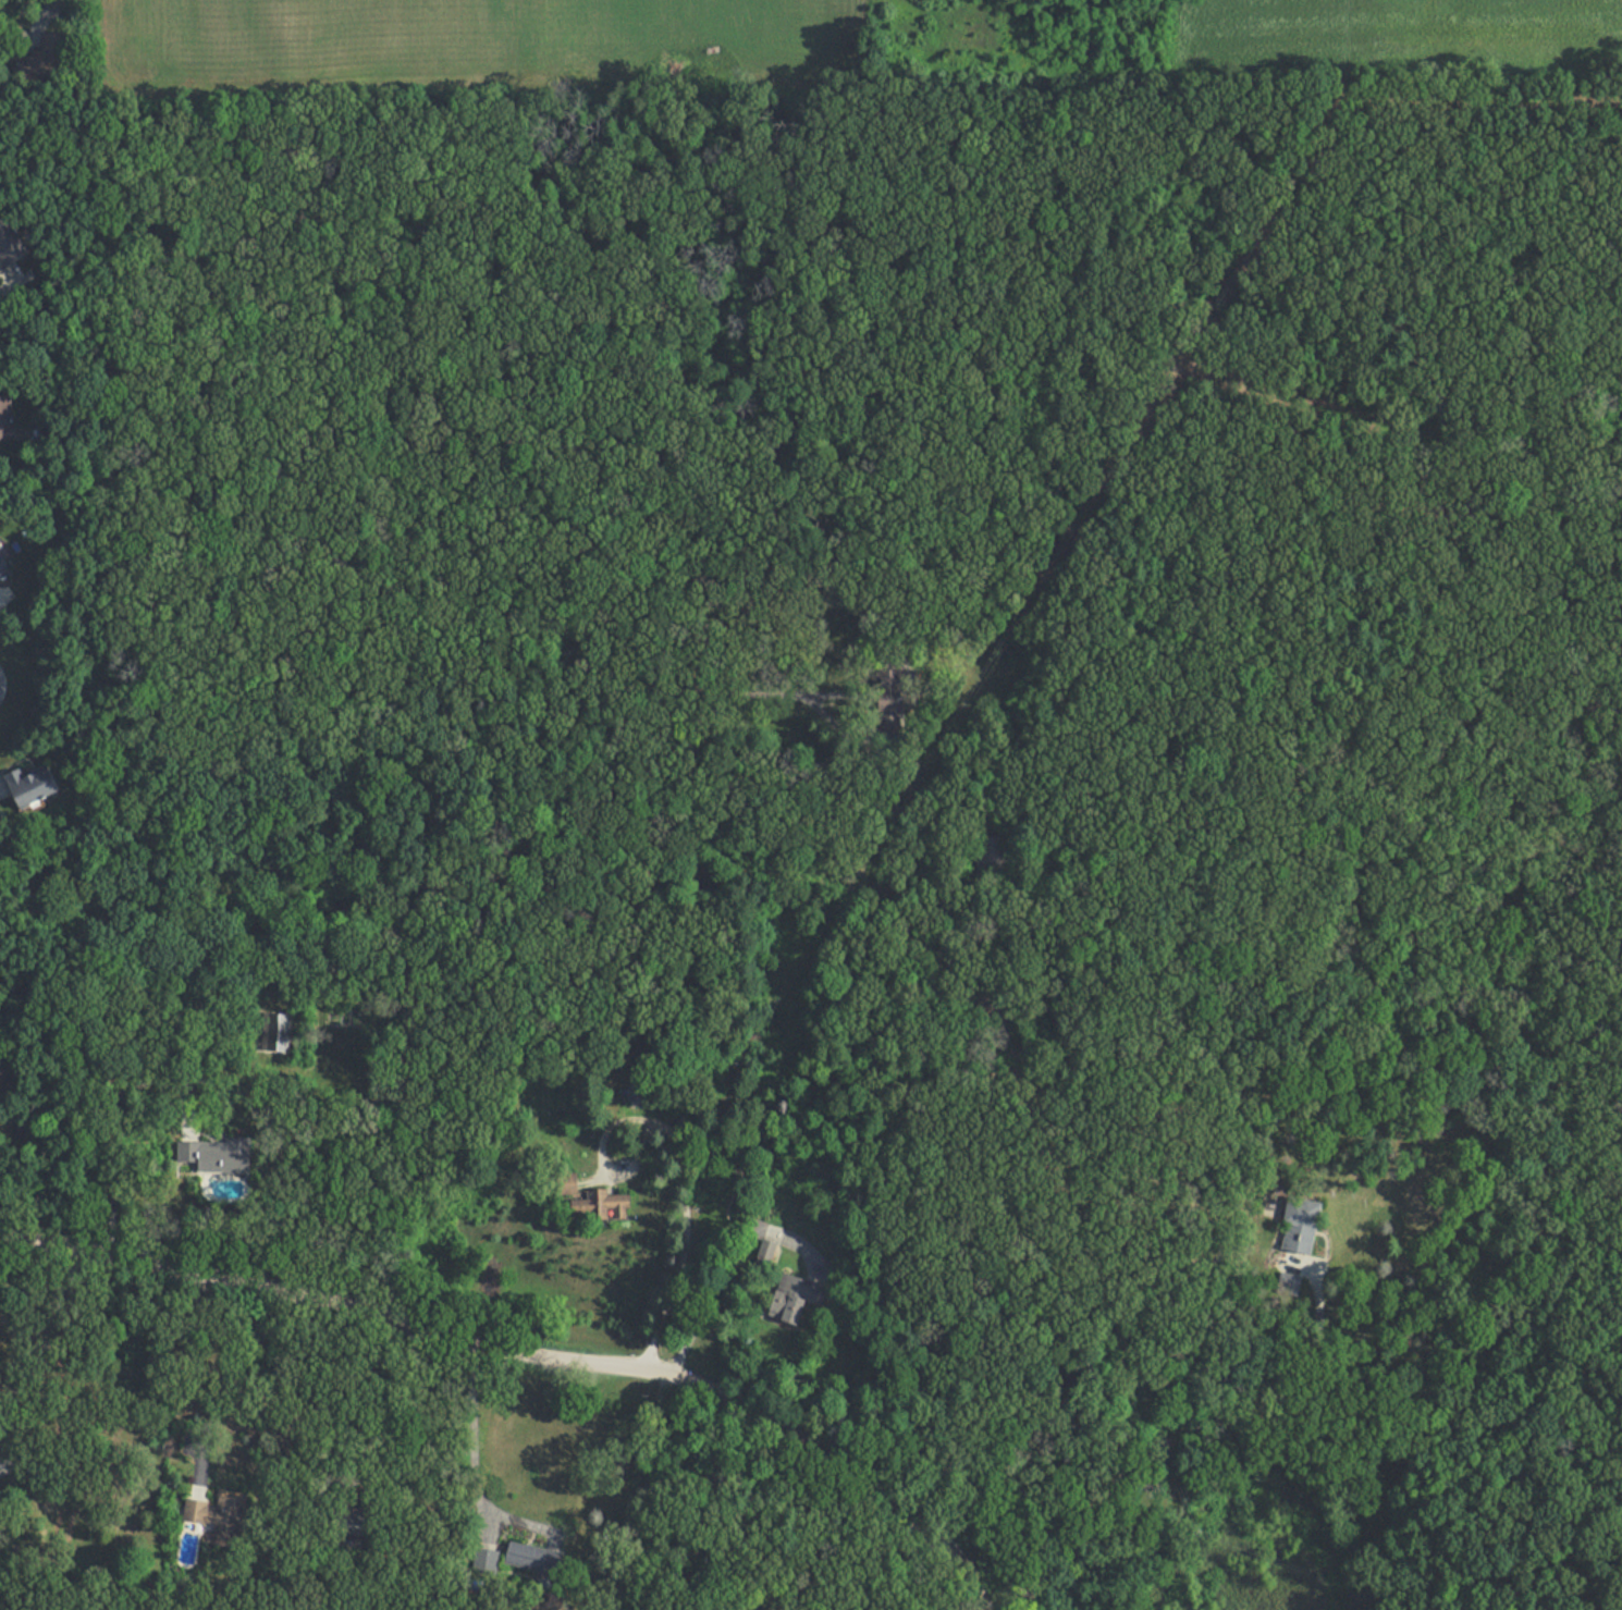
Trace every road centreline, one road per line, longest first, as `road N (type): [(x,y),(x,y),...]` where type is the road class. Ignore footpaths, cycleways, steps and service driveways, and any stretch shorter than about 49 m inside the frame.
road 1 (residential): [(994,1609),(957,1560),(861,1472),(717,1388),(475,1341),(341,1300),(0,1233)]
road 2 (residential): [(1163,1609),(1179,1497),(1163,1271)]

